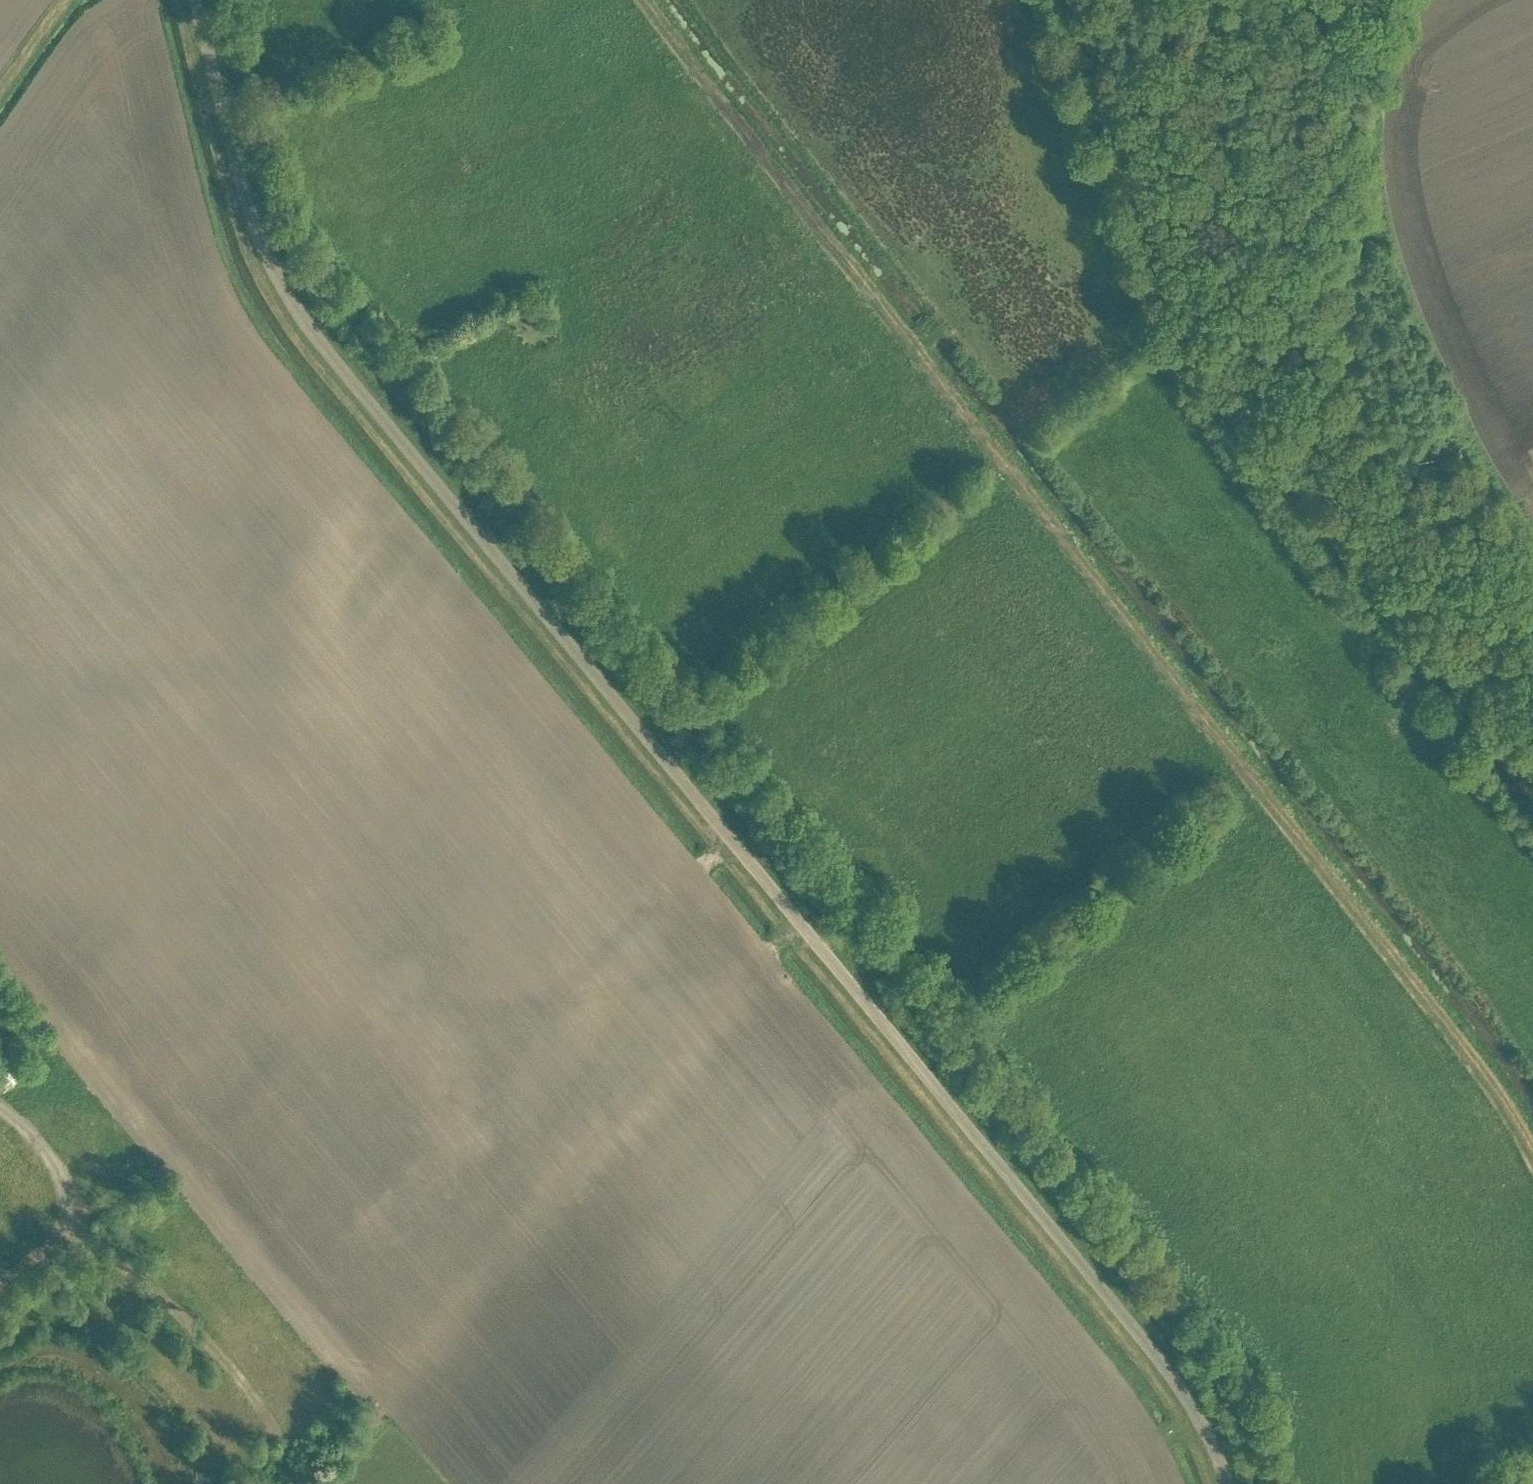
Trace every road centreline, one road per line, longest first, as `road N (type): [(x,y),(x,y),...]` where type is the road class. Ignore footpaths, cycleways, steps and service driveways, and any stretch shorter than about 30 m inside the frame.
road 1 (unclassified): [(1227,1483),(1182,1386),(312,332),(272,264),(246,199),(196,0)]
road 2 (track): [(1083,0),(1208,345),(1405,615)]
road 3 (track): [(1405,615),(1532,783)]

